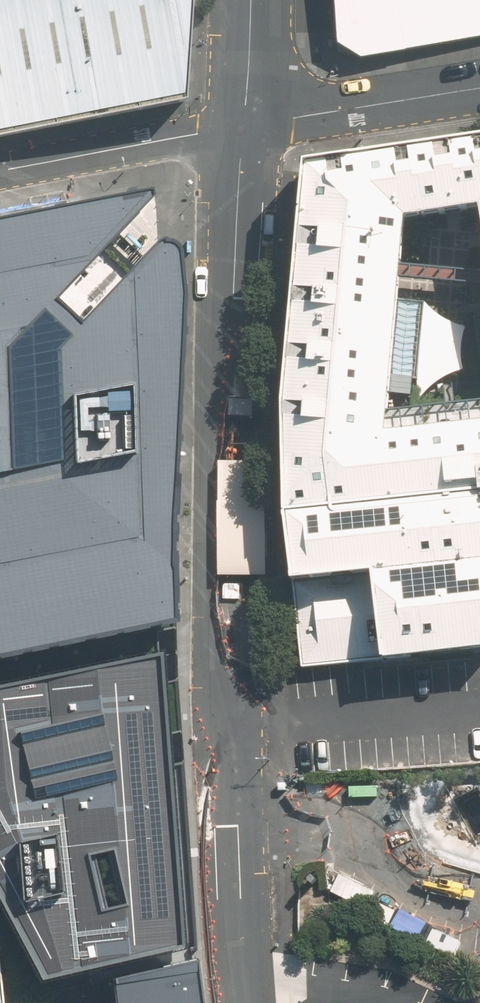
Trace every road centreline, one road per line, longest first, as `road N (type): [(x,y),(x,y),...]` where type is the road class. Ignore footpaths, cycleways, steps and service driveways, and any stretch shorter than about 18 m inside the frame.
road 1 (residential): [(248,1002),(229,518),(244,132)]
road 2 (residential): [(0,177),(244,132)]
road 3 (residential): [(479,93),(244,132)]
road 4 (residential): [(244,132),(250,0)]

